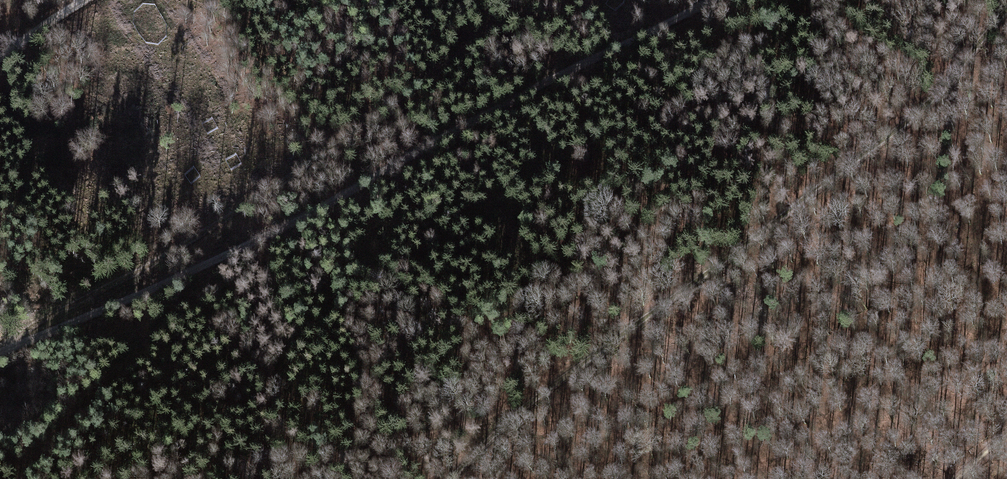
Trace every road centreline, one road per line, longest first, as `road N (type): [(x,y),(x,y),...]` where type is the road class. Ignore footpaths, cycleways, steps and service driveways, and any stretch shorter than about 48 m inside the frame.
road 1 (track): [(711,0),(245,246),(0,353)]
road 2 (track): [(1006,11),(884,141),(524,407),(449,478)]
road 3 (track): [(547,0),(204,232),(0,348)]

